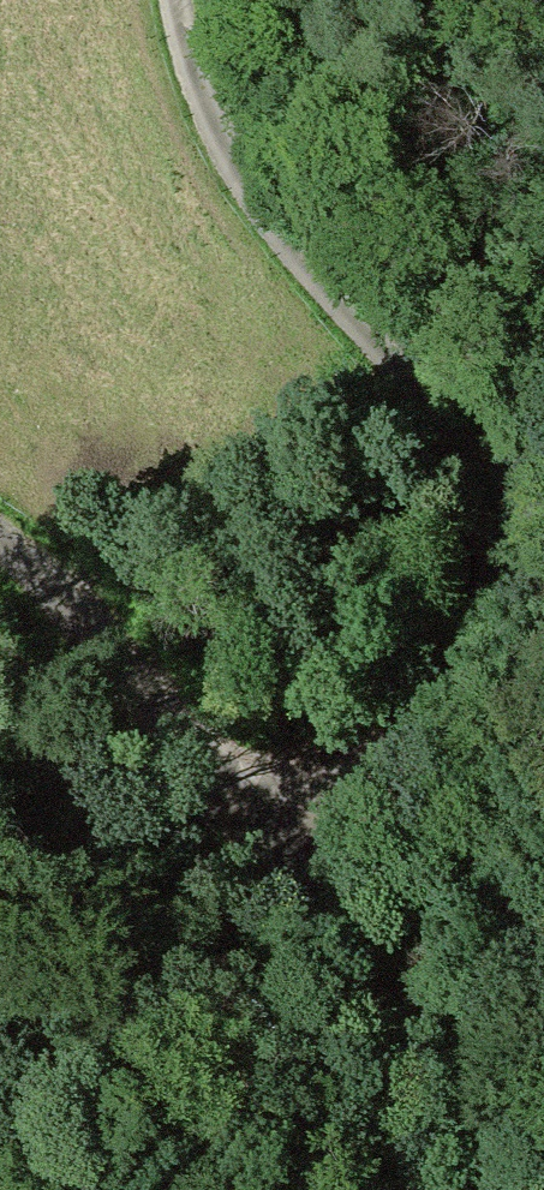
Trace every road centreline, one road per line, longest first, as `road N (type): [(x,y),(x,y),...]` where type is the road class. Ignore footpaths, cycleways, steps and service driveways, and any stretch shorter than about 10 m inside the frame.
road 1 (track): [(140,0),(165,126),(189,180),(262,285),(381,414),(444,506),(460,558),(460,618),(424,731),(381,813),(334,870)]
road 2 (track): [(334,870),(168,645),(0,527)]
road 3 (track): [(334,870),(412,1008),(493,1189)]

